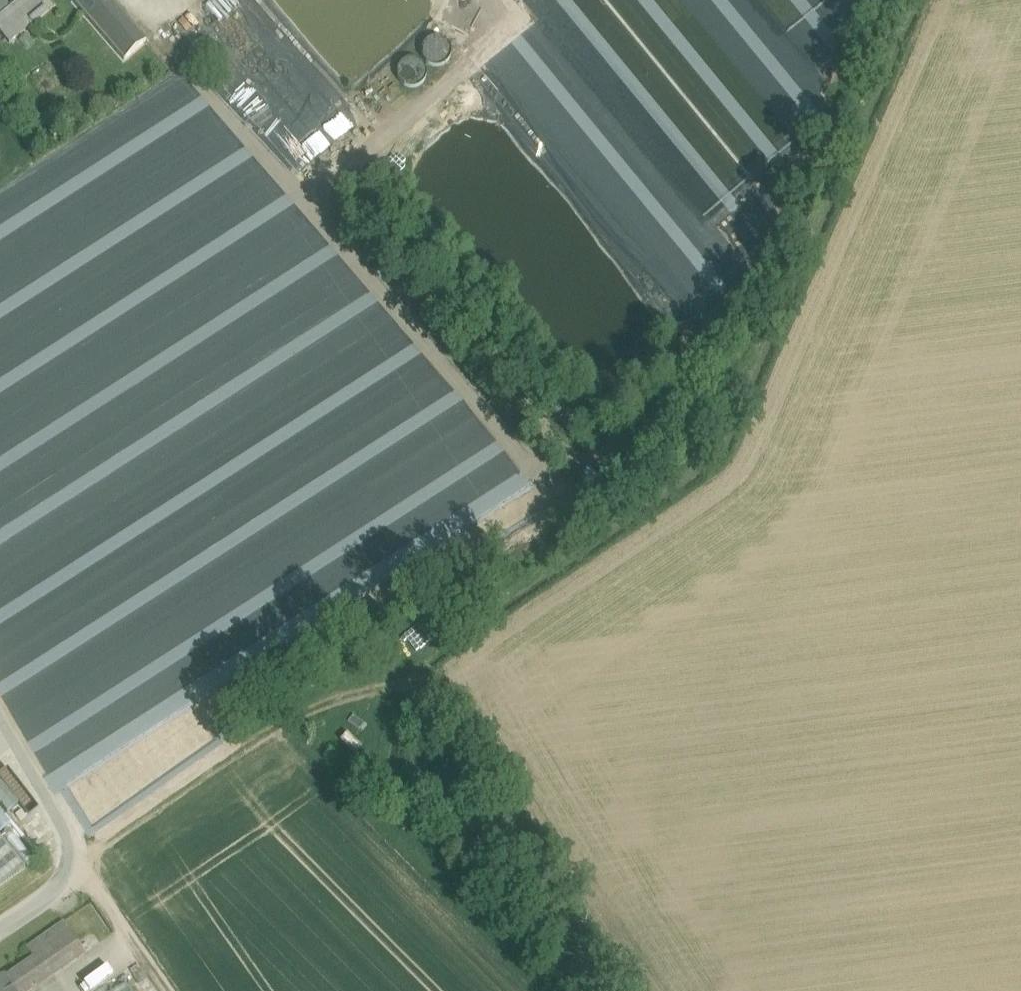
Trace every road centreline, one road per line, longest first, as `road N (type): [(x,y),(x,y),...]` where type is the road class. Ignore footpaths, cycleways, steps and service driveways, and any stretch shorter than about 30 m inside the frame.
road 1 (unclassified): [(0,716),(70,845),(50,888),(0,923)]
road 2 (track): [(70,845),(172,990)]

